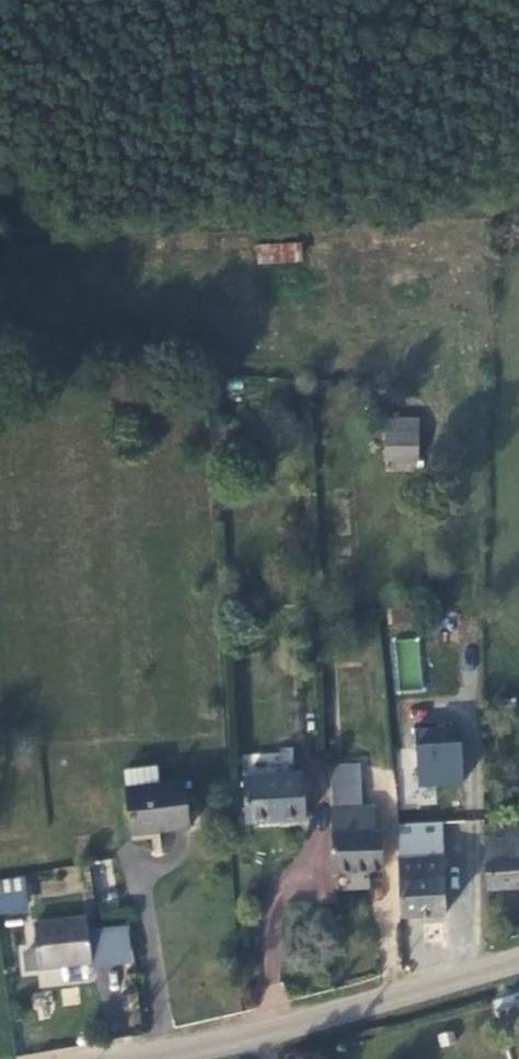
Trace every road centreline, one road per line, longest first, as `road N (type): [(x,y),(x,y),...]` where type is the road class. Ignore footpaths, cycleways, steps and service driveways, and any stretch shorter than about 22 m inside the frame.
road 1 (unclassified): [(518,956),(122,1058)]

